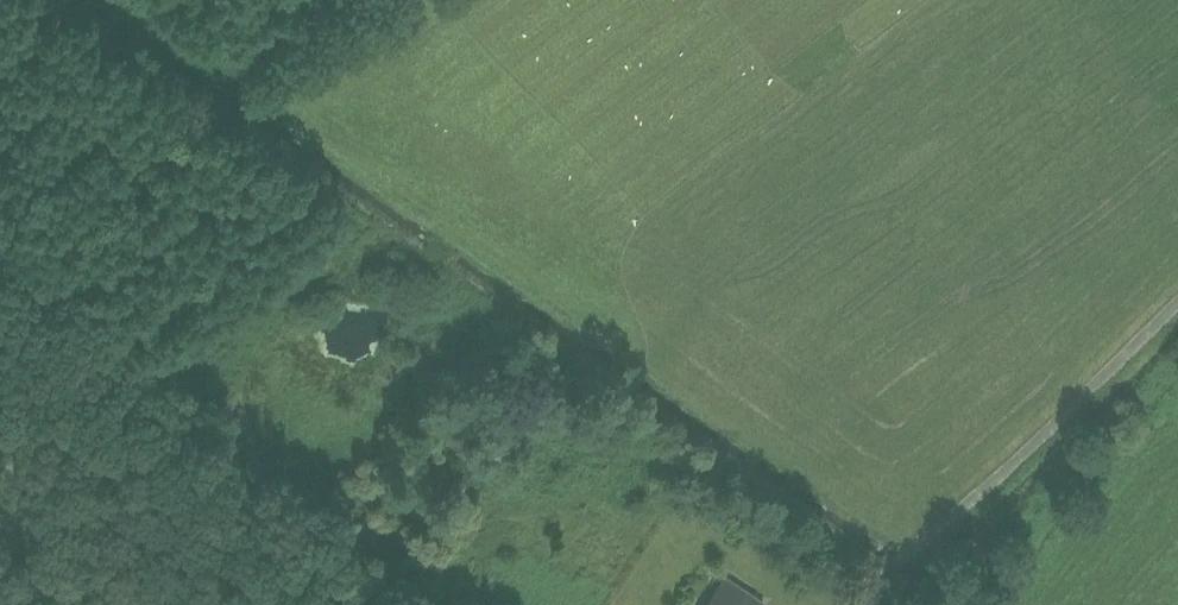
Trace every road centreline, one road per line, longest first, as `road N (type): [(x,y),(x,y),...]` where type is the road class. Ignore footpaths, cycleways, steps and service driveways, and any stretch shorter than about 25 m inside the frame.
road 1 (unclassified): [(888,571),(1177,303)]

